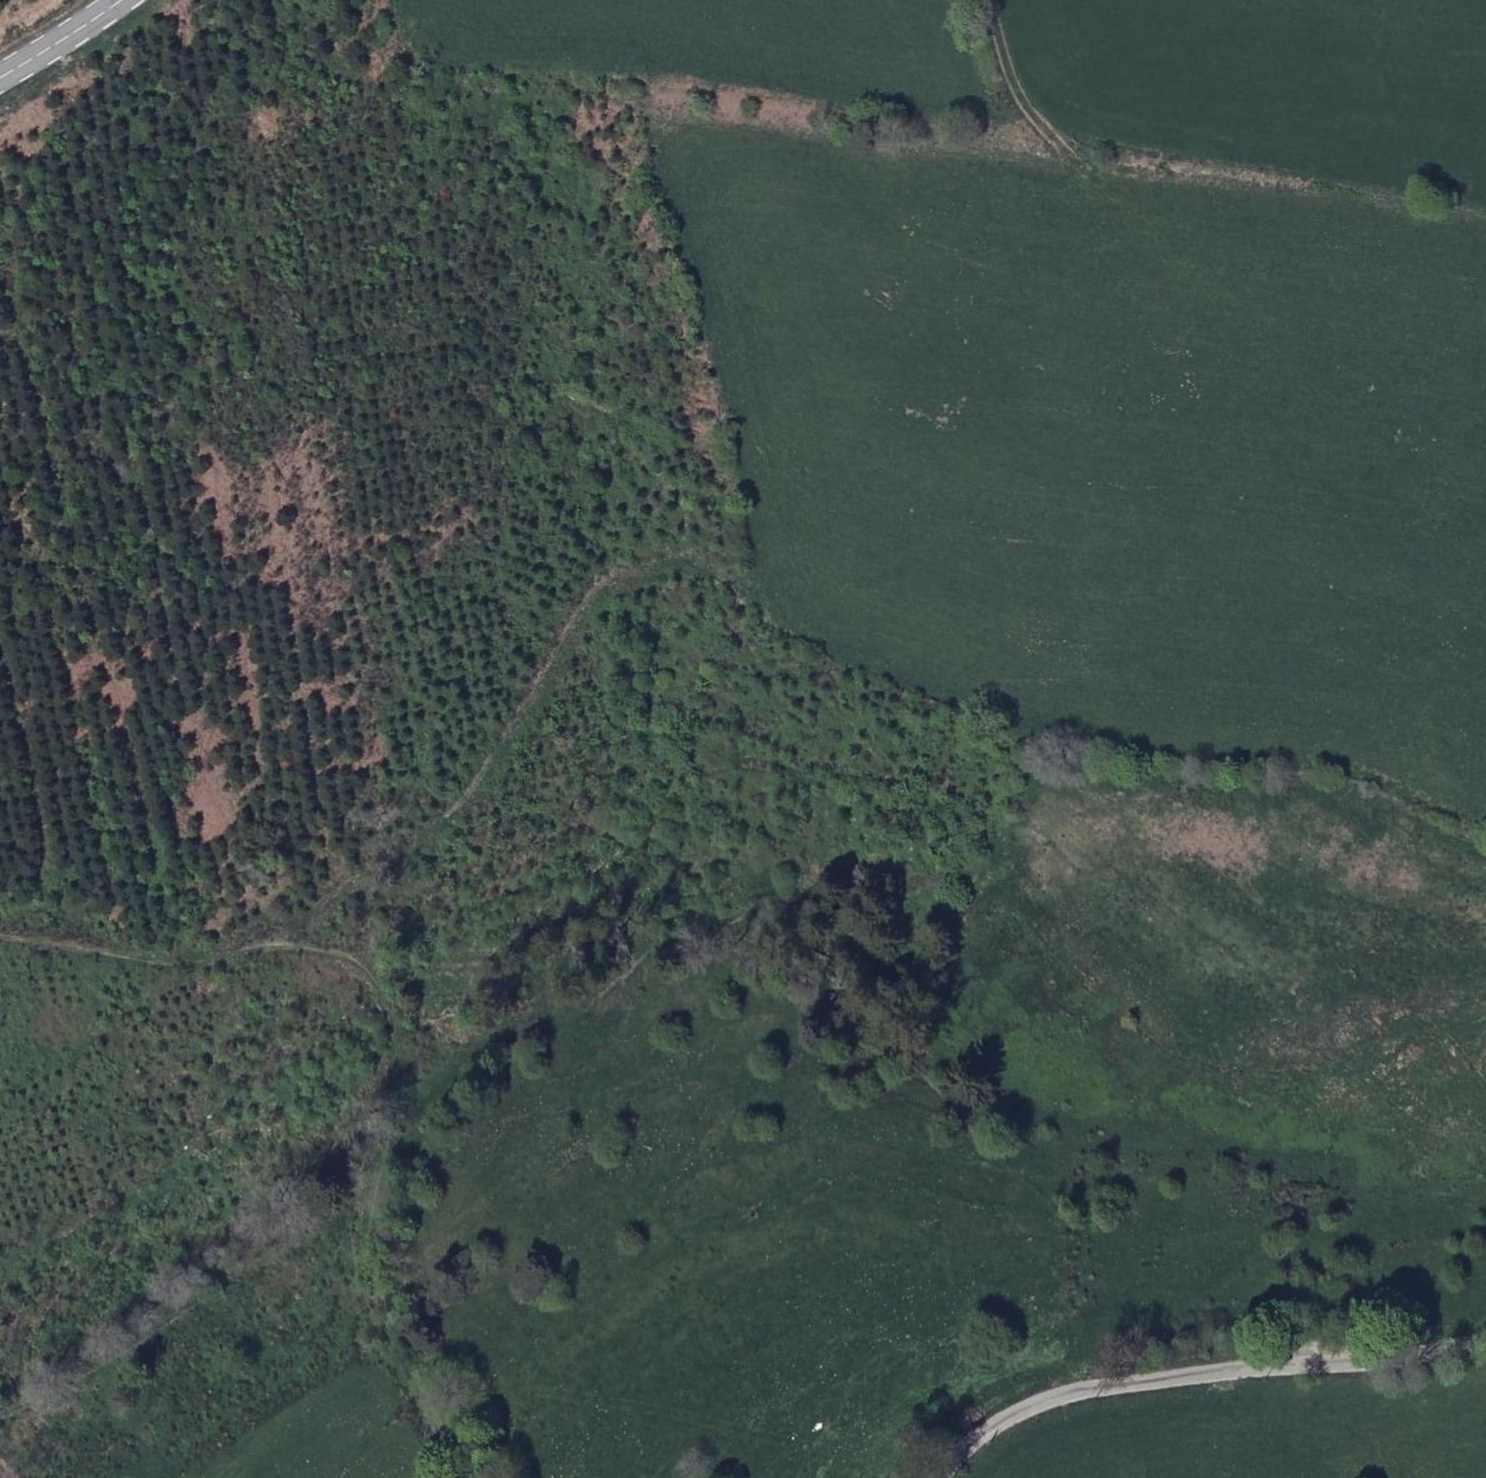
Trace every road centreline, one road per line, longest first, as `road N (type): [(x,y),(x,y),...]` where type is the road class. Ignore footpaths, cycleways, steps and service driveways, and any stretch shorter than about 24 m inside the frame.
road 1 (residential): [(928,1477),(1005,1416),(1113,1384),(1485,1340)]
road 2 (secondary): [(0,77),(123,0)]

